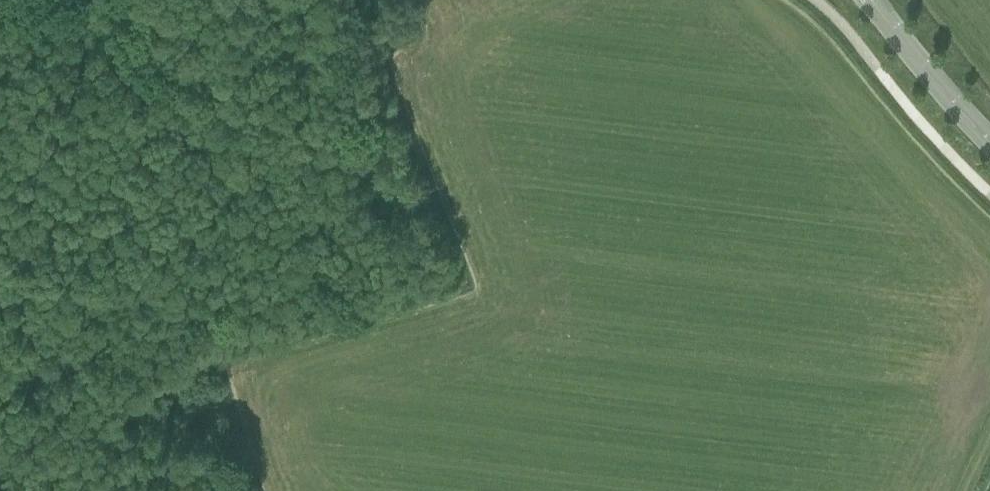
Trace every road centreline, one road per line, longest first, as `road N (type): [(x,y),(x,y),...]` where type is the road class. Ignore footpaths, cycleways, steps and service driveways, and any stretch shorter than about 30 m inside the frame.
road 1 (tertiary): [(989,137),(871,0)]

